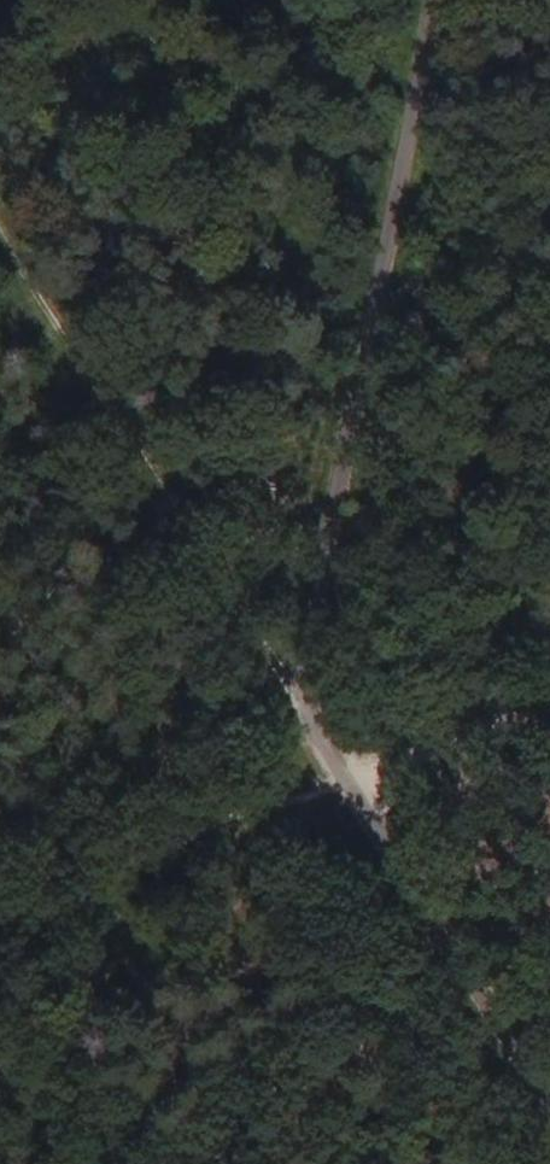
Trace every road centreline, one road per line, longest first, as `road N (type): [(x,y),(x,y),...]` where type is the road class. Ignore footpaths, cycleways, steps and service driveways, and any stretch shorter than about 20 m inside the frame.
road 1 (unclassified): [(549,1107),(308,721),(307,647),(430,0)]
road 2 (track): [(0,920),(549,700)]
road 3 (track): [(308,721),(0,238)]

